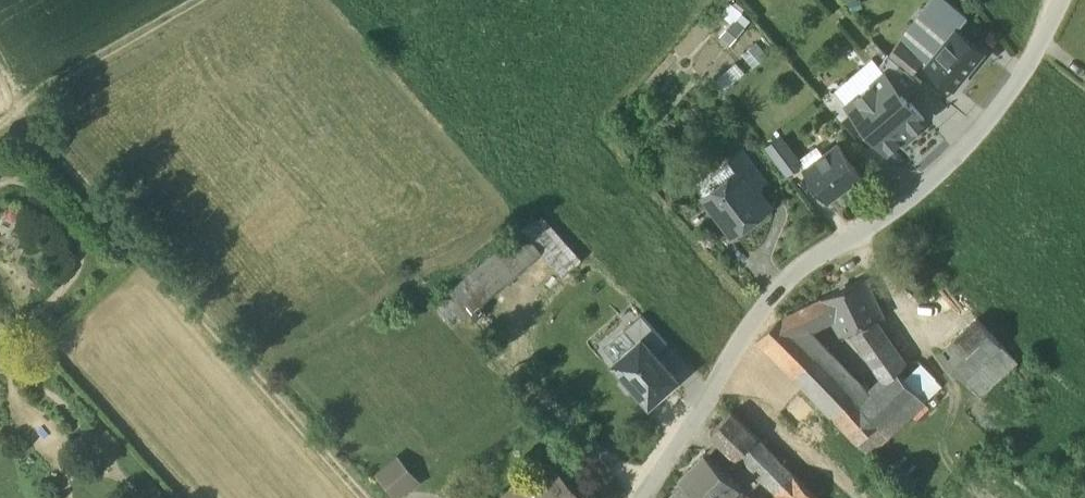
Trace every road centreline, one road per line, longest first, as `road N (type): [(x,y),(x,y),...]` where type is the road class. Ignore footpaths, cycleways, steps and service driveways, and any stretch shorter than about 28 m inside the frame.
road 1 (residential): [(1062,0),(1045,41),(947,168),(773,298),(643,497)]
road 2 (track): [(365,497),(25,103)]
road 3 (track): [(229,0),(25,103)]

